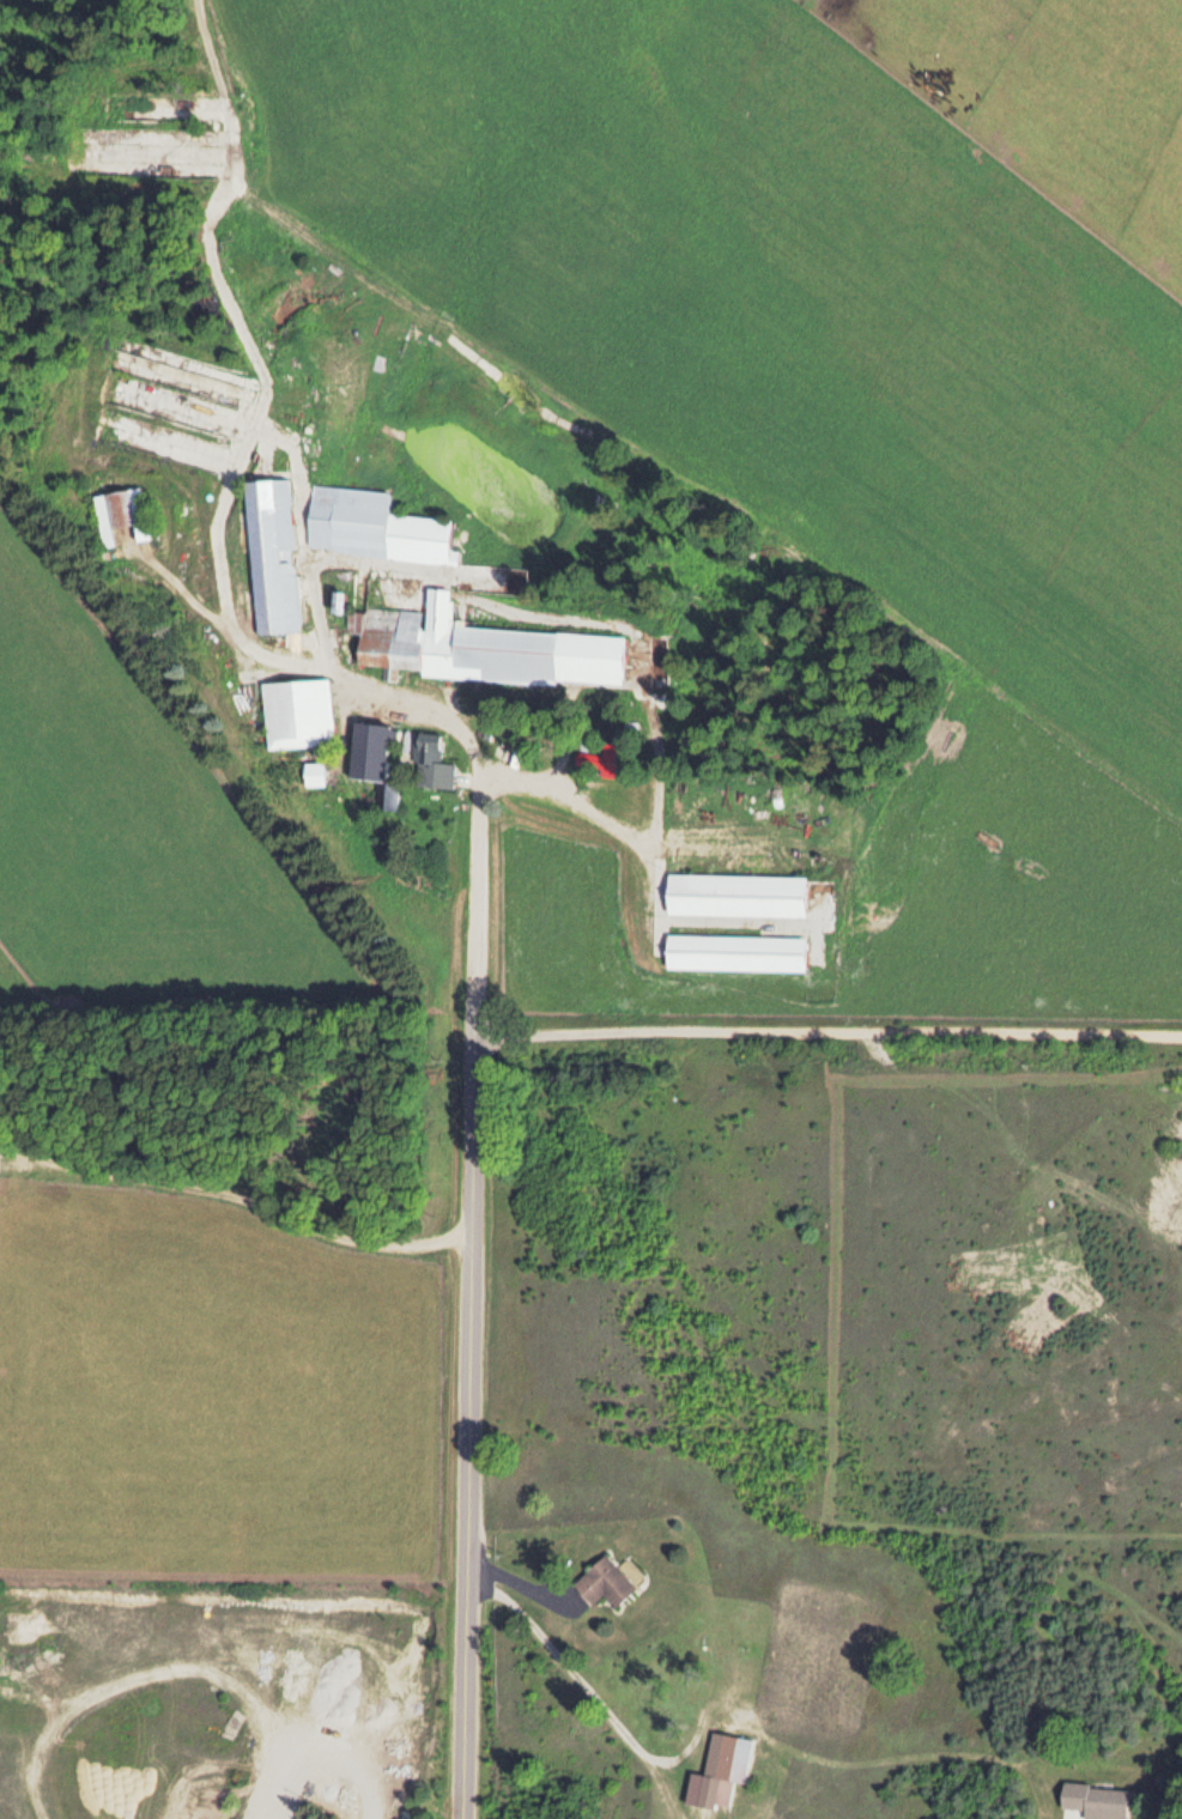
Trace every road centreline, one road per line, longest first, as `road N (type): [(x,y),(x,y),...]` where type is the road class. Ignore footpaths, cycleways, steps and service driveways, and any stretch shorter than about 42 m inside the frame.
road 1 (residential): [(465,1818),(473,1032)]
road 2 (track): [(473,1032),(1181,1036)]

